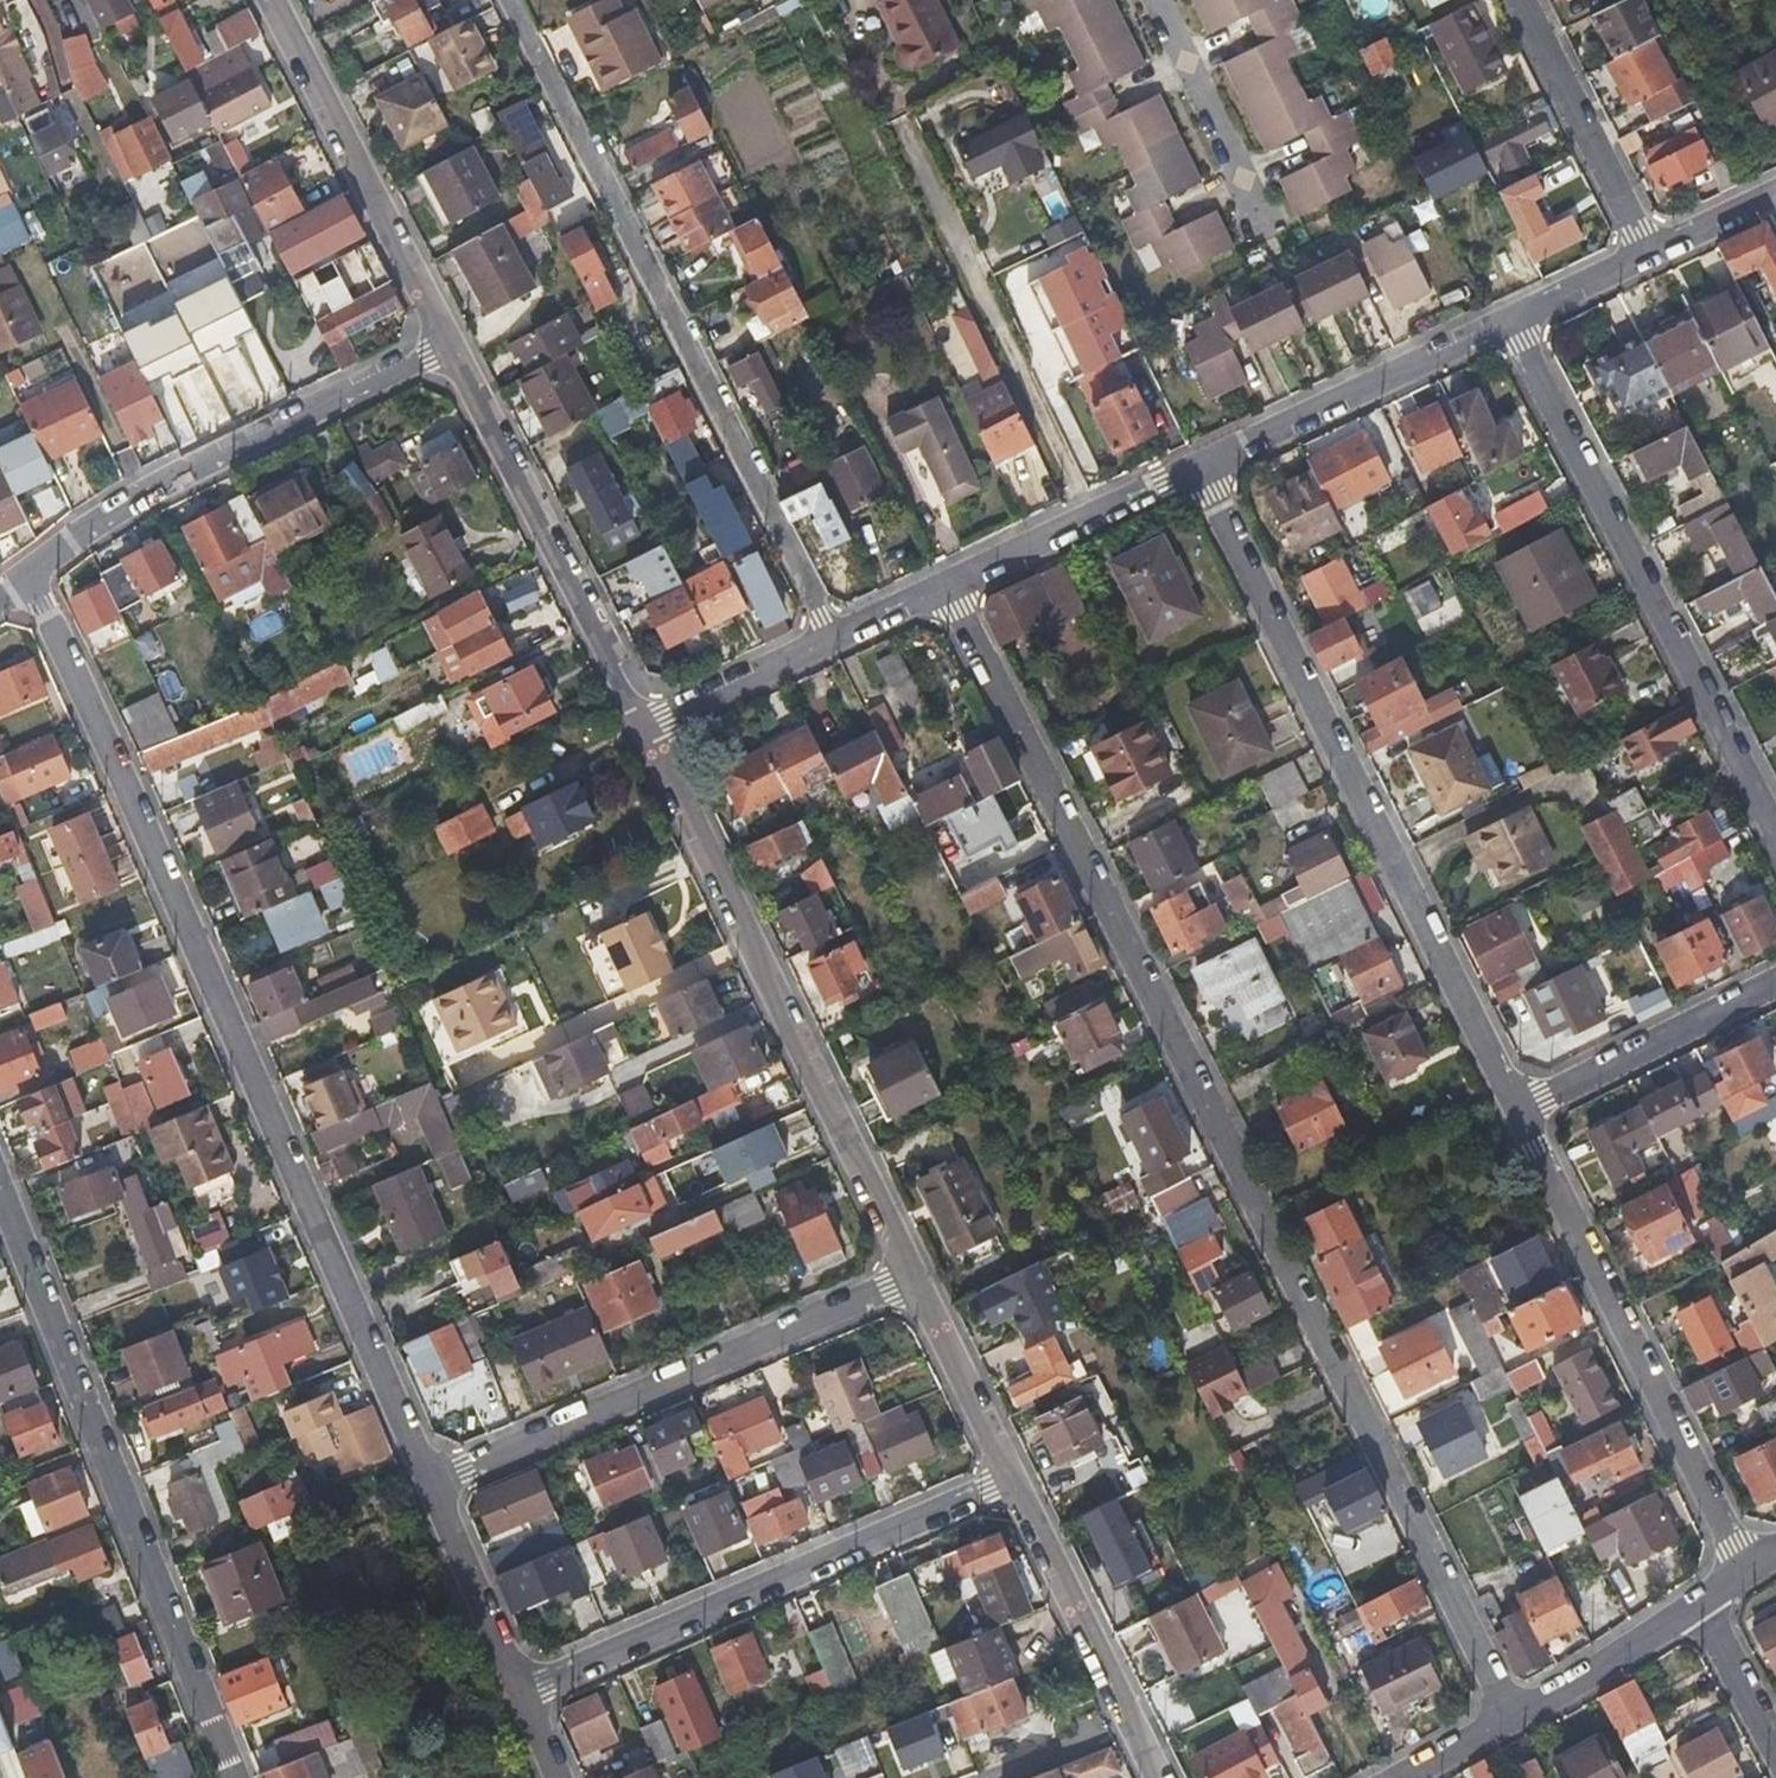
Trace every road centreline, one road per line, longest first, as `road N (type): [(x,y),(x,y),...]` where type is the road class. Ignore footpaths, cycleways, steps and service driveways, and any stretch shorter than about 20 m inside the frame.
road 1 (residential): [(943,586),(1514,1716)]
road 2 (residential): [(431,1482),(32,580)]
road 3 (residential): [(1198,467),(1518,1111)]
road 4 (residential): [(832,638),(517,0)]
road 5 (residential): [(0,1198),(229,1777)]
road 6 (residential): [(644,725),(910,1279)]
road 7 (residential): [(1775,839),(1508,322)]
road 8 (residential): [(520,1692),(1011,1476)]
road 9 (residential): [(910,1279),(431,1482)]
road 10 (residential): [(1518,1111),(1749,1567)]
road 11 (residential): [(454,347),(142,496),(32,580)]
road 12 (residential): [(454,347),(644,725)]
road 13 (residential): [(273,0),(454,347)]
road 14 (residential): [(1508,322),(1198,467)]
road 15 (residential): [(1011,1476),(1160,1777)]
road 16 (residential): [(1518,1111),(1775,979)]
road 17 (residential): [(1524,0),(1647,255)]
road 18 (residential): [(1198,467),(943,586)]
road 19 (residential): [(520,1692),(431,1482)]
road 20 (residential): [(910,1279),(1011,1476)]
road 21 (residential): [(1514,1716),(1703,1607)]
road 22 (residential): [(832,638),(644,725)]
road 23 (residential): [(1775,1747),(1703,1607)]
road 24 (residential): [(1508,322),(1647,255)]
road 25 (residential): [(1647,255),(1767,197)]
road 26 (residential): [(1396,1777),(1514,1716)]
road 27 (residential): [(943,586),(832,638)]

